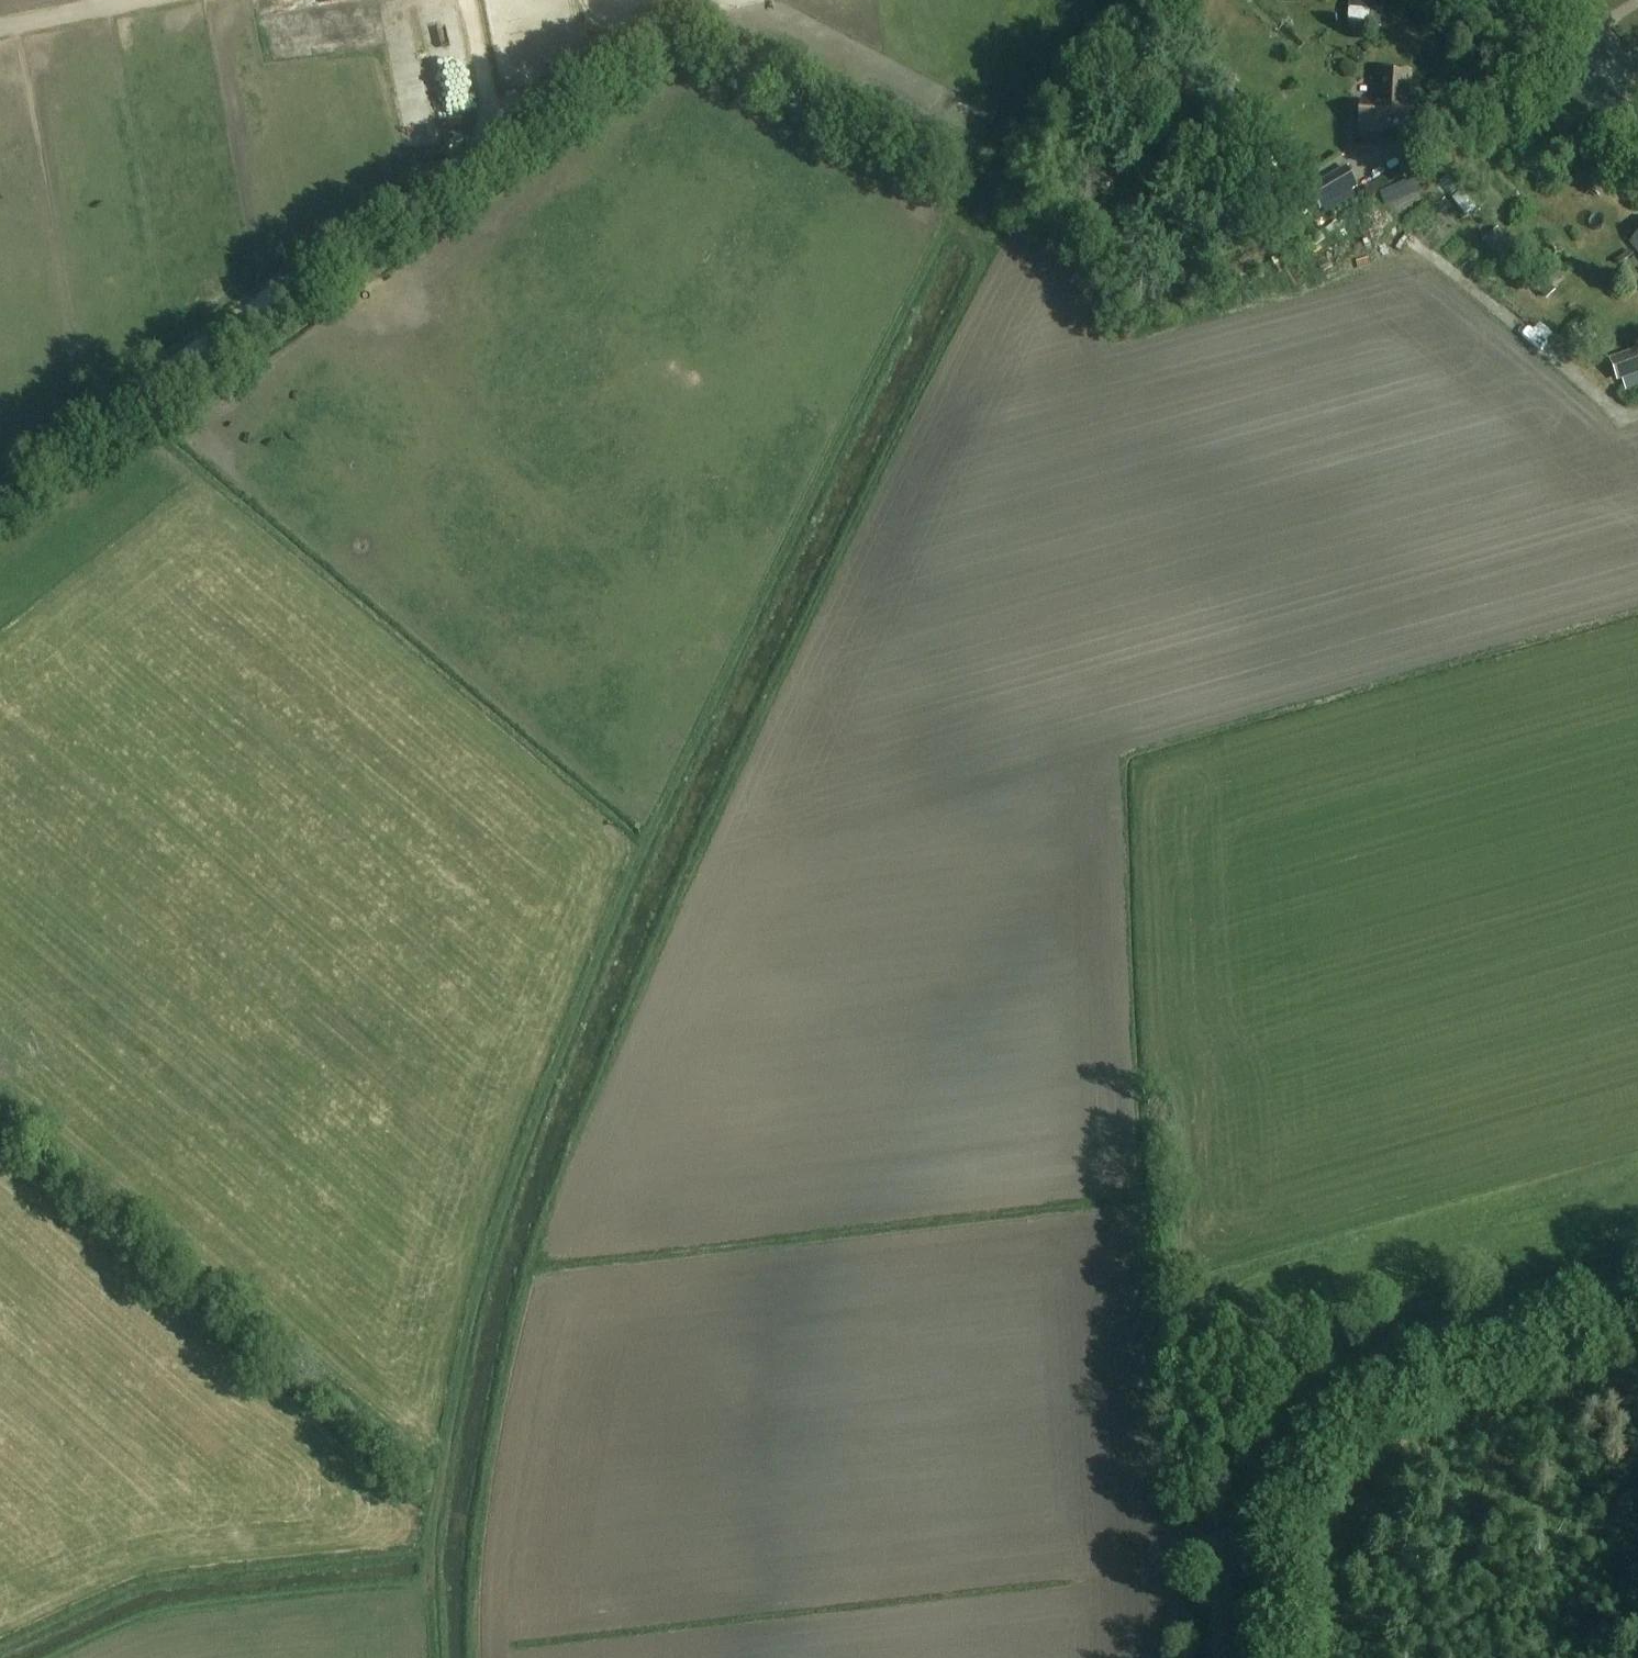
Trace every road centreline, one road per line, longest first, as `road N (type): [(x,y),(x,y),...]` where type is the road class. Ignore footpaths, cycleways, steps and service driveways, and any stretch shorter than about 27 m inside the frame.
road 1 (track): [(0,488),(507,148),(467,0)]
road 2 (unclassified): [(1220,1657),(1225,1551),(1259,1468),(1301,1406),(1428,1326),(1637,1283)]
road 3 (secondary): [(1637,138),(1505,0)]

